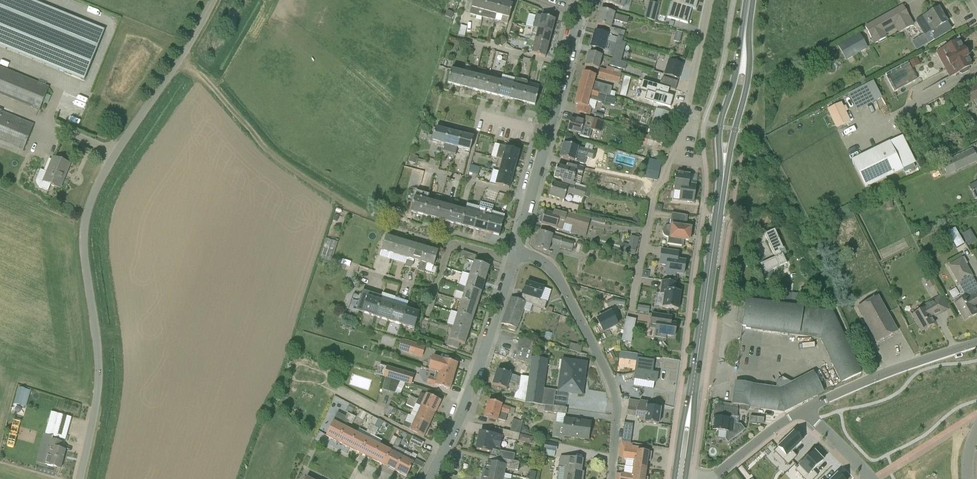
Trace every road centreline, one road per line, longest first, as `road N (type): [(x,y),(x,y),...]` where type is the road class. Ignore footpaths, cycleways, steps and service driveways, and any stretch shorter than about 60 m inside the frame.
road 1 (unclassified): [(80,478),(100,372),(83,251),(90,202),(213,0)]
road 2 (primary): [(681,478),(720,202)]
road 3 (residential): [(612,478),(620,395),(554,275),(515,253)]
road 4 (residential): [(515,253),(585,0)]
road 5 (residential): [(431,478),(467,408),(515,253)]
road 6 (primary): [(749,0),(719,127),(720,202)]
road 7 (primary): [(720,202),(749,78),(751,0)]
road 8 (unclassified): [(802,411),(891,370),(976,343)]
road 9 (residential): [(677,155),(709,0)]

